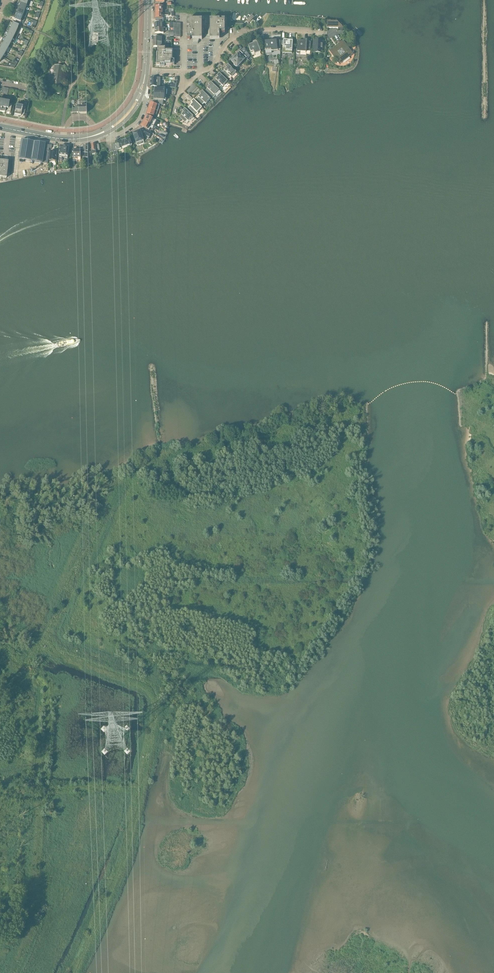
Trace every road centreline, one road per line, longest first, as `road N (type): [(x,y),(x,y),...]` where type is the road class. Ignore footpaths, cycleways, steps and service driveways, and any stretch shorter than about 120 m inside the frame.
road 1 (residential): [(145,70),(202,71),(232,39),(256,31),(321,33)]

